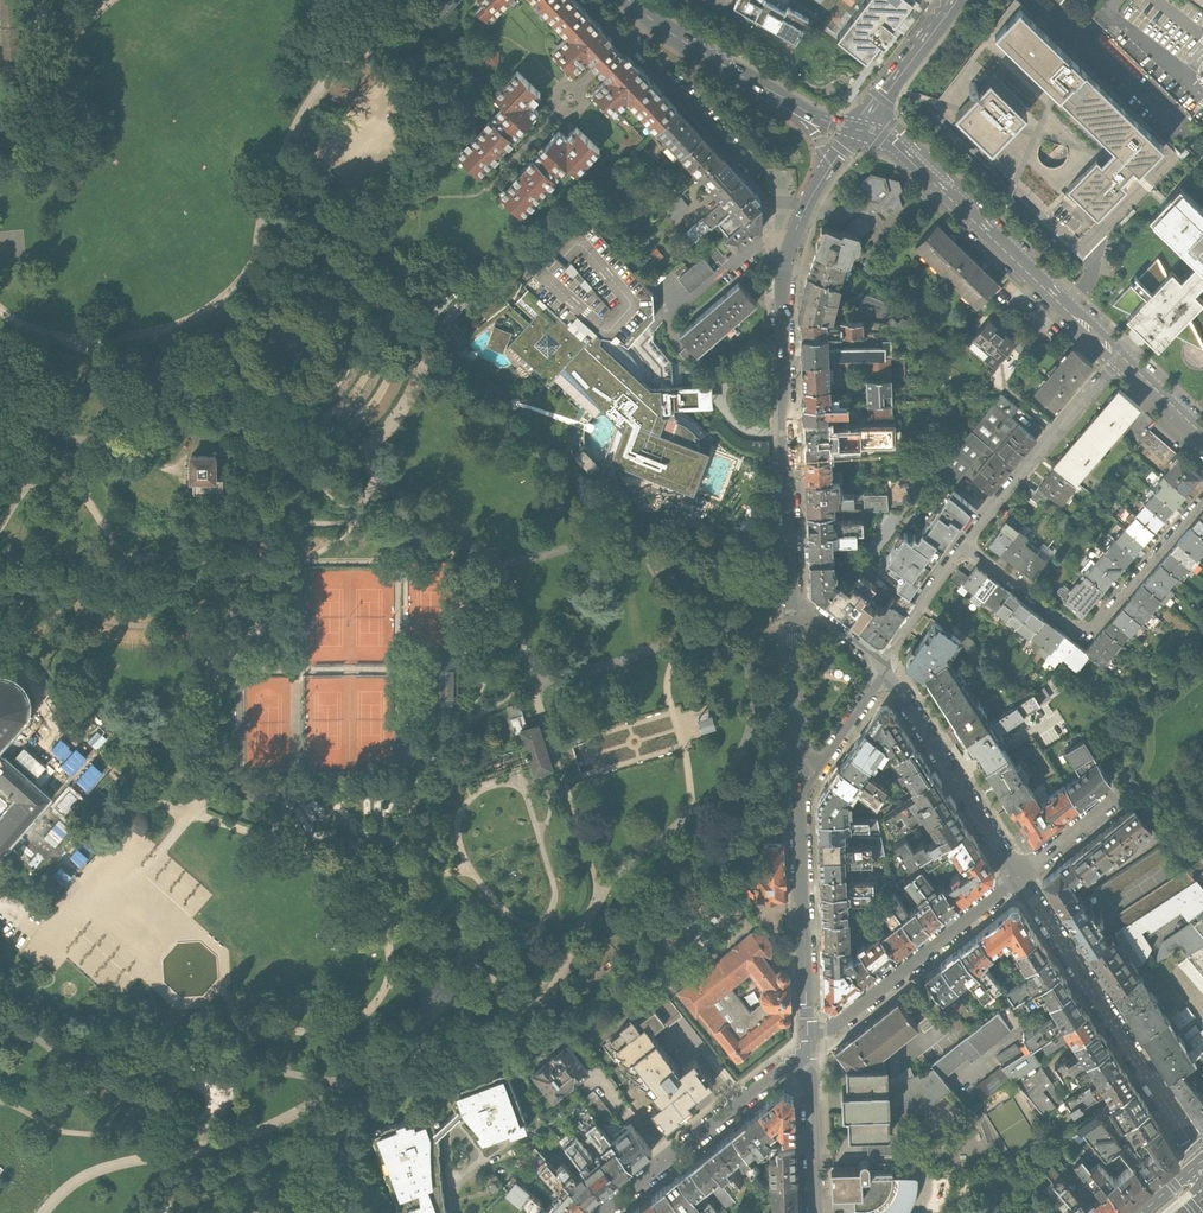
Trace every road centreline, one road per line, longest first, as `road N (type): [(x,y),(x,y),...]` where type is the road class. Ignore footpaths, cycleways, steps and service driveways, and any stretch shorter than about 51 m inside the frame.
road 1 (residential): [(792,611),(782,299),(789,250),(822,179)]
road 2 (tertiary): [(857,129),(892,139),(1123,360)]
road 3 (residential): [(1202,1161),(1019,877)]
road 4 (residential): [(1202,500),(1101,619),(1084,628),(1065,623),(964,547)]
road 5 (residential): [(1019,877),(833,1028),(807,1031)]
road 6 (residential): [(807,1031),(798,776)]
road 7 (residential): [(809,1062),(777,1074),(606,1212)]
road 8 (residential): [(1019,877),(881,668)]
road 9 (residential): [(964,547),(1123,360)]
road 10 (tertiary): [(626,0),(790,104)]
road 11 (residential): [(798,776),(792,611)]
road 12 (tertiary): [(857,129),(951,0)]
road 13 (residential): [(815,1212),(809,1062)]
road 14 (residential): [(881,668),(964,547)]
road 15 (residential): [(798,776),(820,771),(877,688),(881,668)]
road 16 (residential): [(1115,799),(1019,877)]

